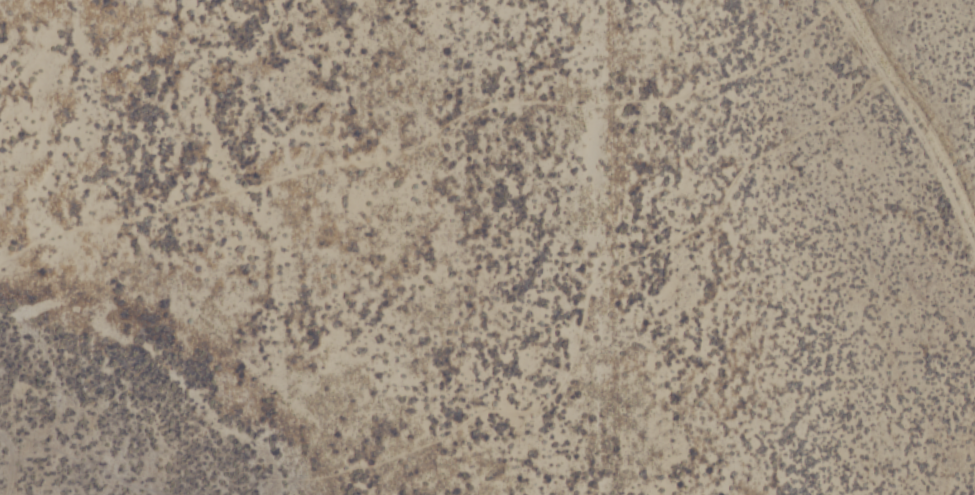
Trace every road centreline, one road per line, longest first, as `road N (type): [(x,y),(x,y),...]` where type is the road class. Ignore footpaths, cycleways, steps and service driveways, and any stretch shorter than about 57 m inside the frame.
road 1 (track): [(974,228),(936,148),(835,0)]

